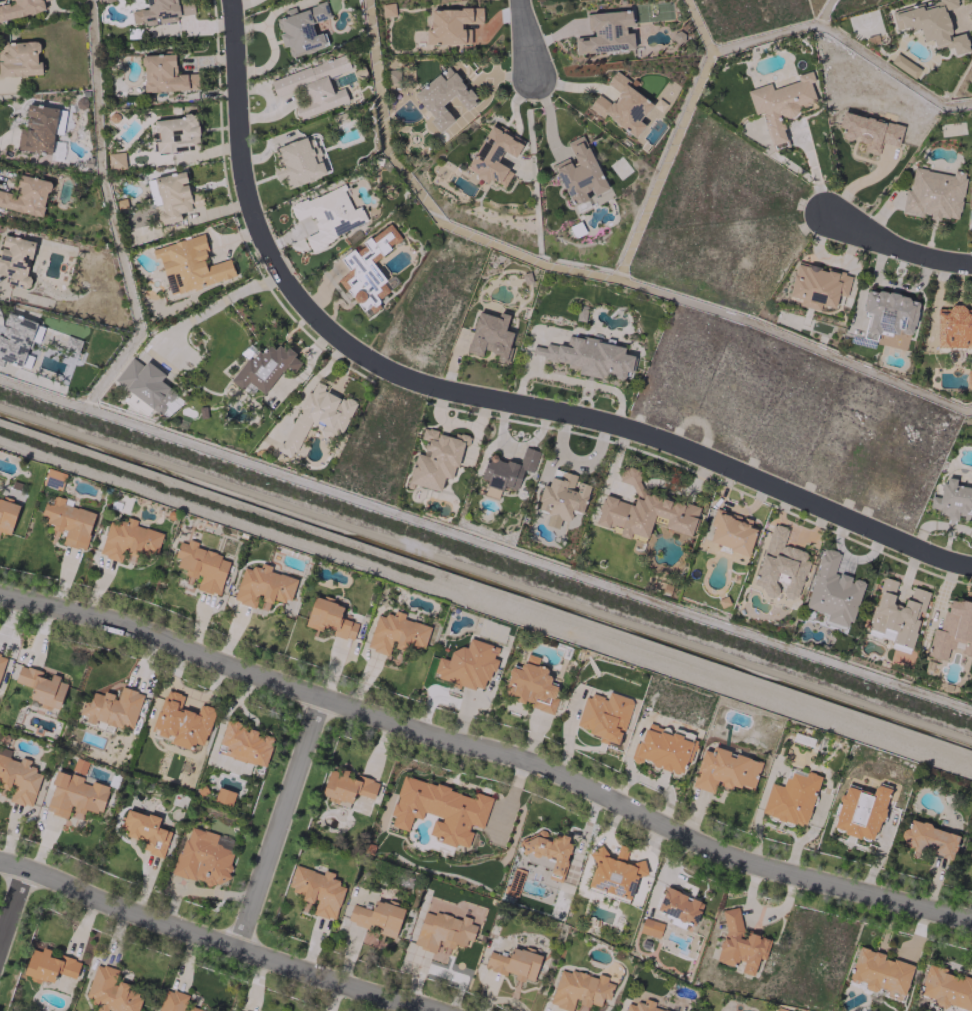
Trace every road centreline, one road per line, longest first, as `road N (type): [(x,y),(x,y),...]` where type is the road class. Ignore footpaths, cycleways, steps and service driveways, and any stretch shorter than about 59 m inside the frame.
road 1 (residential): [(0,595),(60,607),(462,742),(523,754),(719,852),(971,918)]
road 2 (residential): [(325,327),(401,375),(667,441),(971,566)]
road 3 (residential): [(0,867),(415,1010)]
road 4 (residential): [(230,0),(238,141),(256,230),(325,327)]
road 5 (residential): [(236,955),(323,697)]
road 6 (residential): [(827,214),(881,244),(971,263)]

